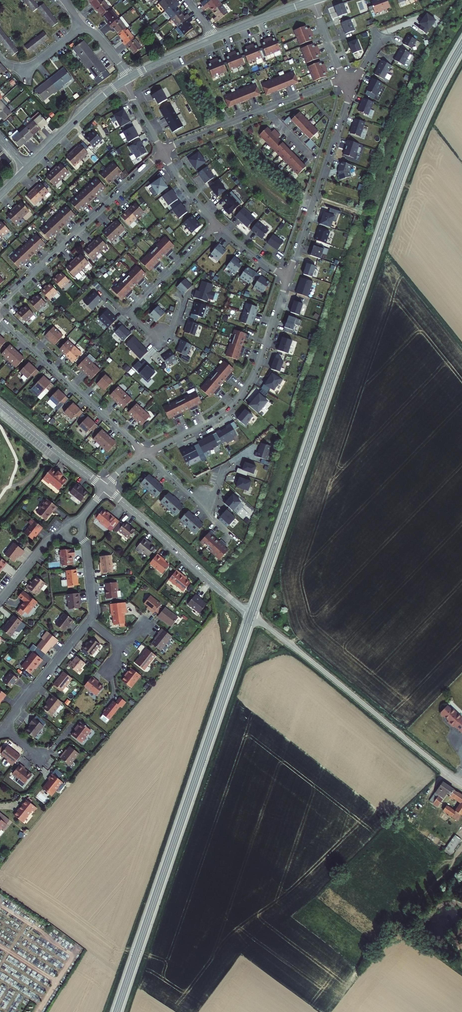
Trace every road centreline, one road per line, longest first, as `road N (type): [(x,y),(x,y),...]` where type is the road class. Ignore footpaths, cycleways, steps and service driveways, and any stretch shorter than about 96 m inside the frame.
road 1 (primary): [(251,615),(403,168),(461,45)]
road 2 (primary): [(116,1011),(251,615)]
road 3 (residential): [(251,615),(461,784)]
road 4 (residential): [(146,453),(216,418),(240,395),(287,278)]
road 5 (residential): [(0,304),(162,153)]
road 6 (residential): [(287,278),(347,103),(346,82)]
road 7 (residential): [(217,224),(129,314),(161,334),(172,329),(180,306)]
road 8 (residential): [(0,320),(146,453)]
road 9 (residential): [(162,153),(344,78)]
road 10 (residential): [(106,488),(251,615)]
road 11 (residential): [(3,729),(88,621)]
road 12 (residential): [(0,403),(106,488)]
road 13 (tertiary): [(26,169),(123,82)]

